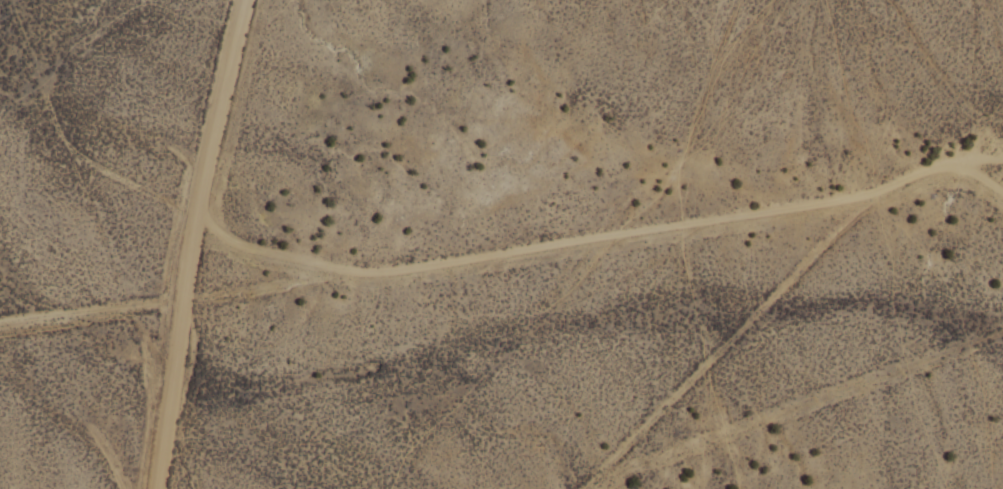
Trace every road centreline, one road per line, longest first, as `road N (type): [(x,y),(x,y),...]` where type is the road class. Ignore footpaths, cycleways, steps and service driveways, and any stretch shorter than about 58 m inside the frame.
road 1 (track): [(585,488),(866,202),(960,164),(1002,165)]
road 2 (tertiary): [(154,488),(208,146),(245,0)]

